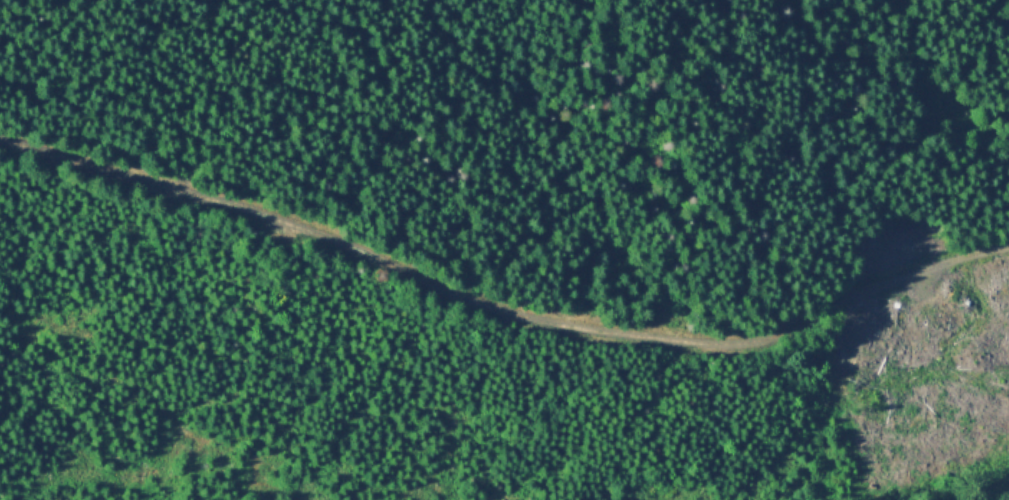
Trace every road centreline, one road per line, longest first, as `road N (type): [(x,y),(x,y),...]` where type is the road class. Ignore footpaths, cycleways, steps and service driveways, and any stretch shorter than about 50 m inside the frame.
road 1 (track): [(0,137),(299,223),(501,306),(654,336),(754,342),(929,270),(1008,253)]

